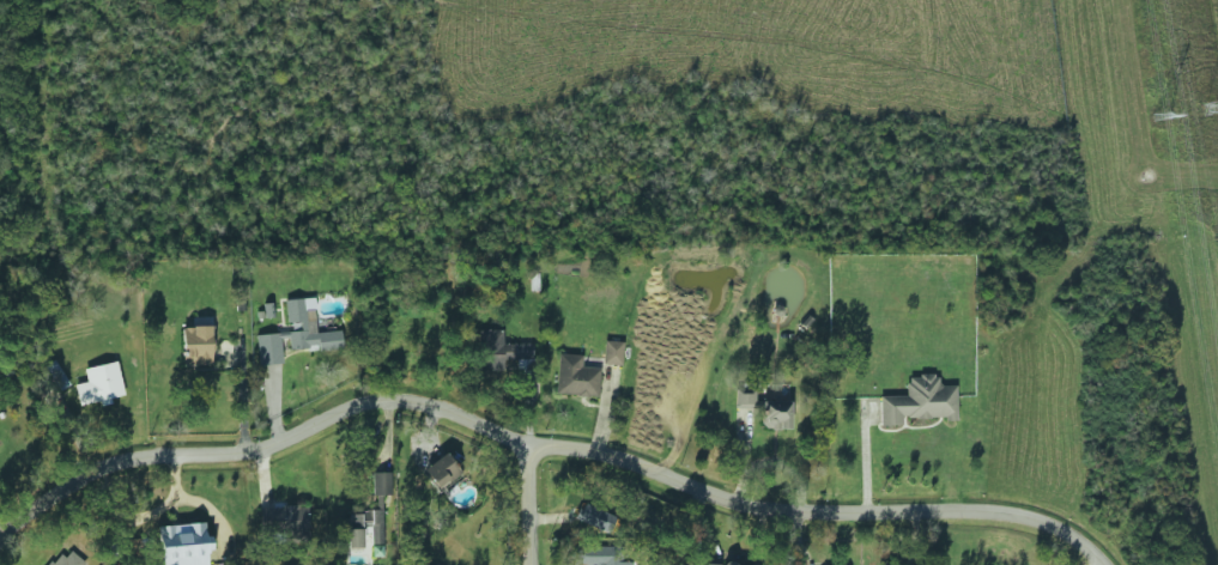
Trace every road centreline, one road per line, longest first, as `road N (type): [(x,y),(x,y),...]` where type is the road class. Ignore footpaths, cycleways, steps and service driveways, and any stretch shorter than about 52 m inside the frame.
road 1 (residential): [(1100,564),(1060,531),(1018,514),(766,506),(478,432),(435,405),(382,400),(341,407),(280,443),(123,452),(80,472),(0,537)]
road 2 (residential): [(540,564),(538,450),(517,247)]

